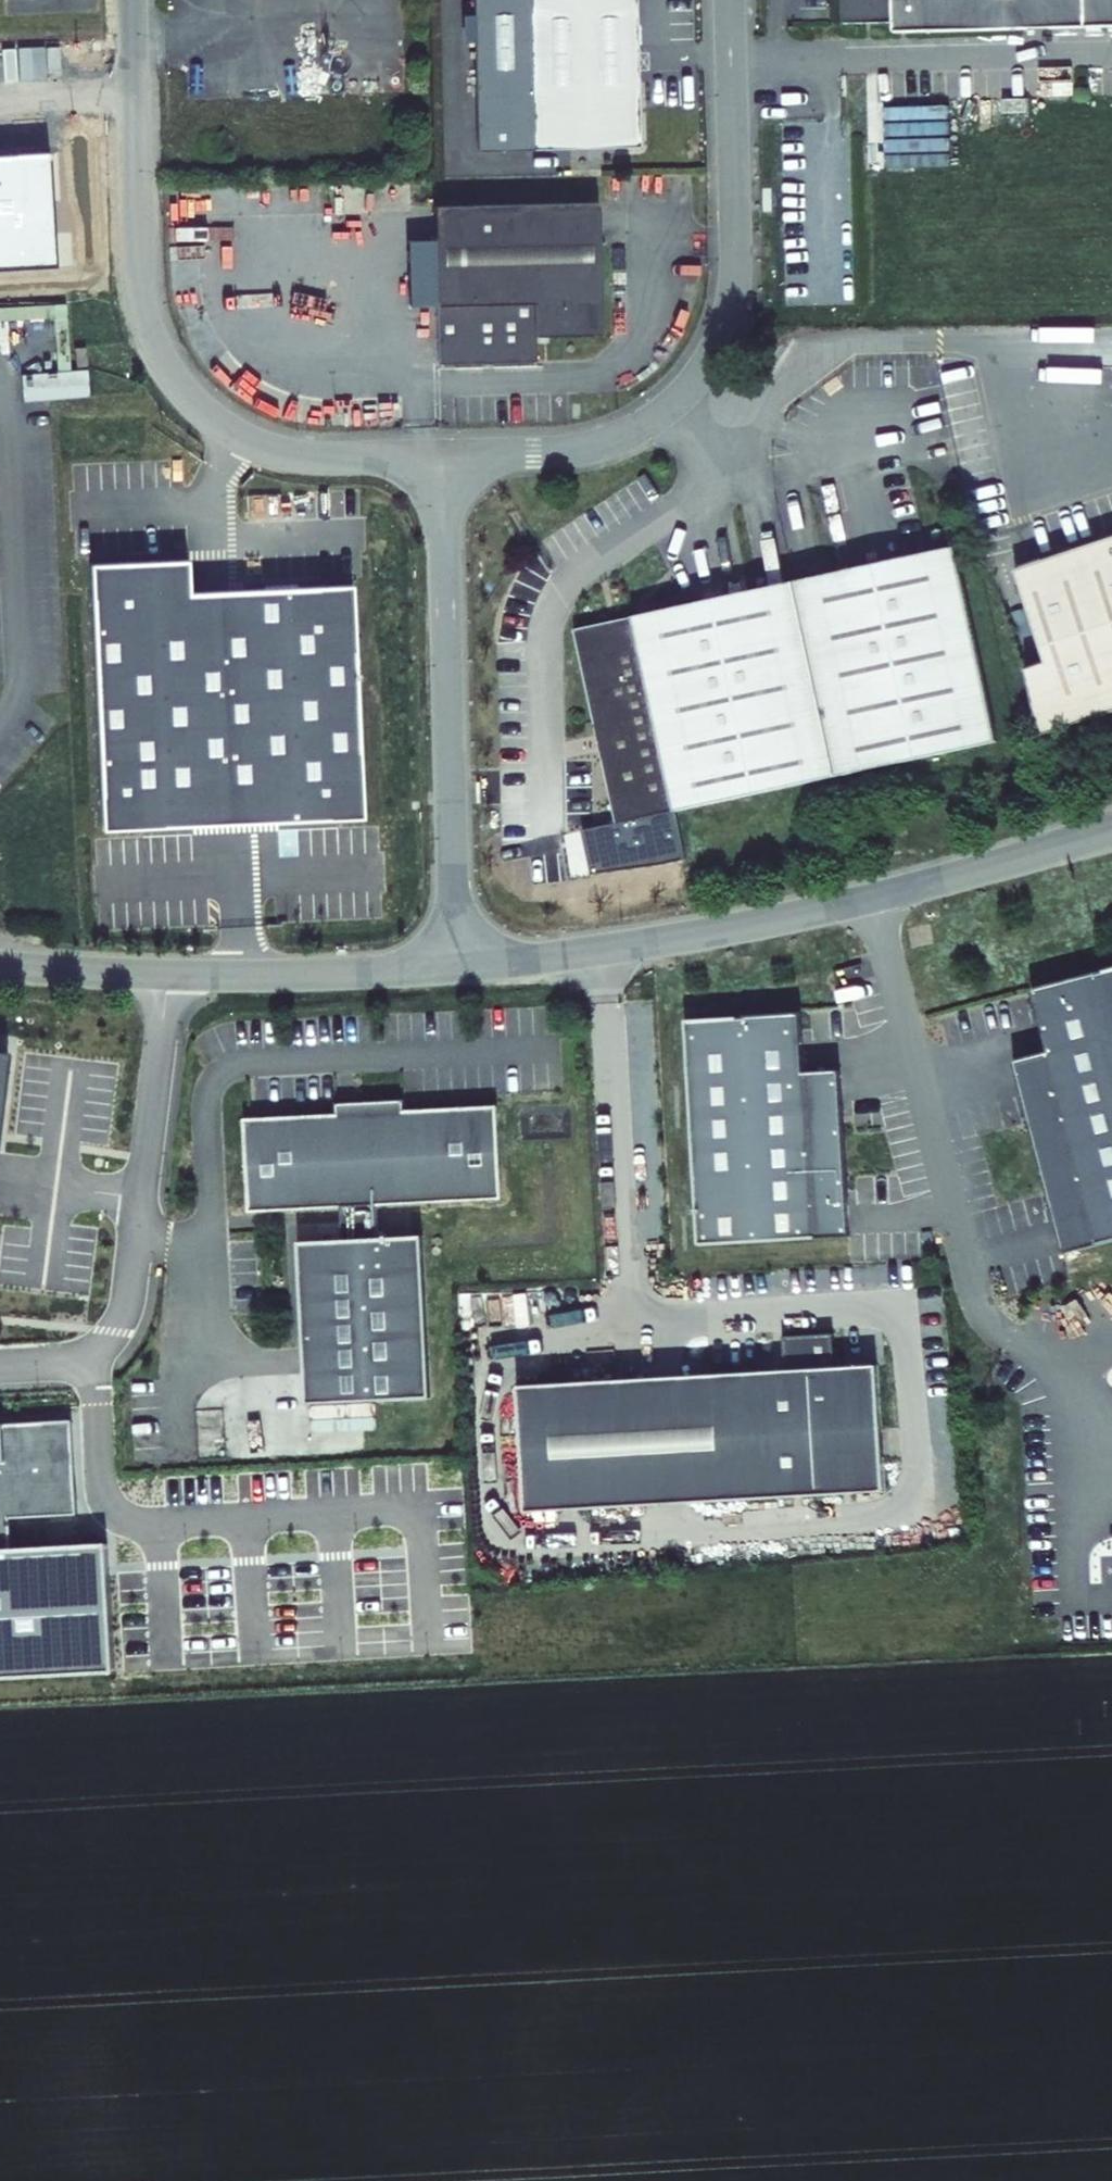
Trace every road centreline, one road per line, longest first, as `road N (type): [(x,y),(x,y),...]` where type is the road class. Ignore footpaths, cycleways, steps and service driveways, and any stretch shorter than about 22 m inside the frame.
road 1 (unclassified): [(130,0),(138,292),(167,375),(215,423),(277,452),(442,456)]
road 2 (residential): [(457,970),(716,933),(1111,834)]
road 3 (unclassified): [(442,456),(604,443),(652,421),(702,371),(734,290),(729,0)]
road 4 (unclassified): [(457,970),(442,456)]
road 5 (residential): [(0,967),(249,980),(457,970)]

